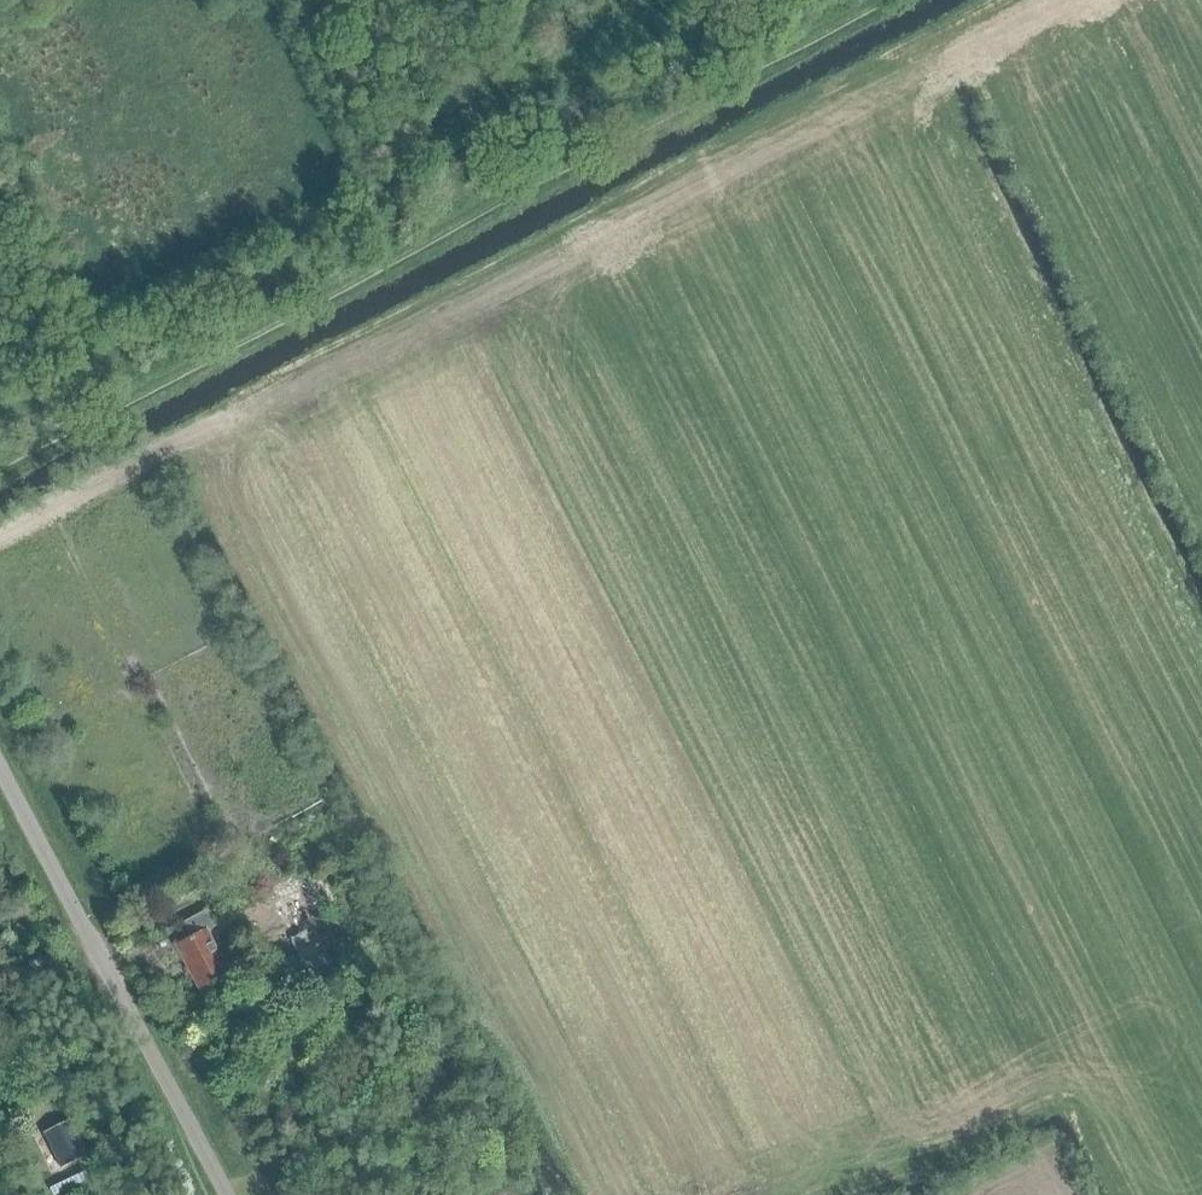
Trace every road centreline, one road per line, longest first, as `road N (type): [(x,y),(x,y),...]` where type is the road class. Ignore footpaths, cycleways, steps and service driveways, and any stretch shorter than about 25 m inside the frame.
road 1 (unclassified): [(226,1194),(0,768)]

